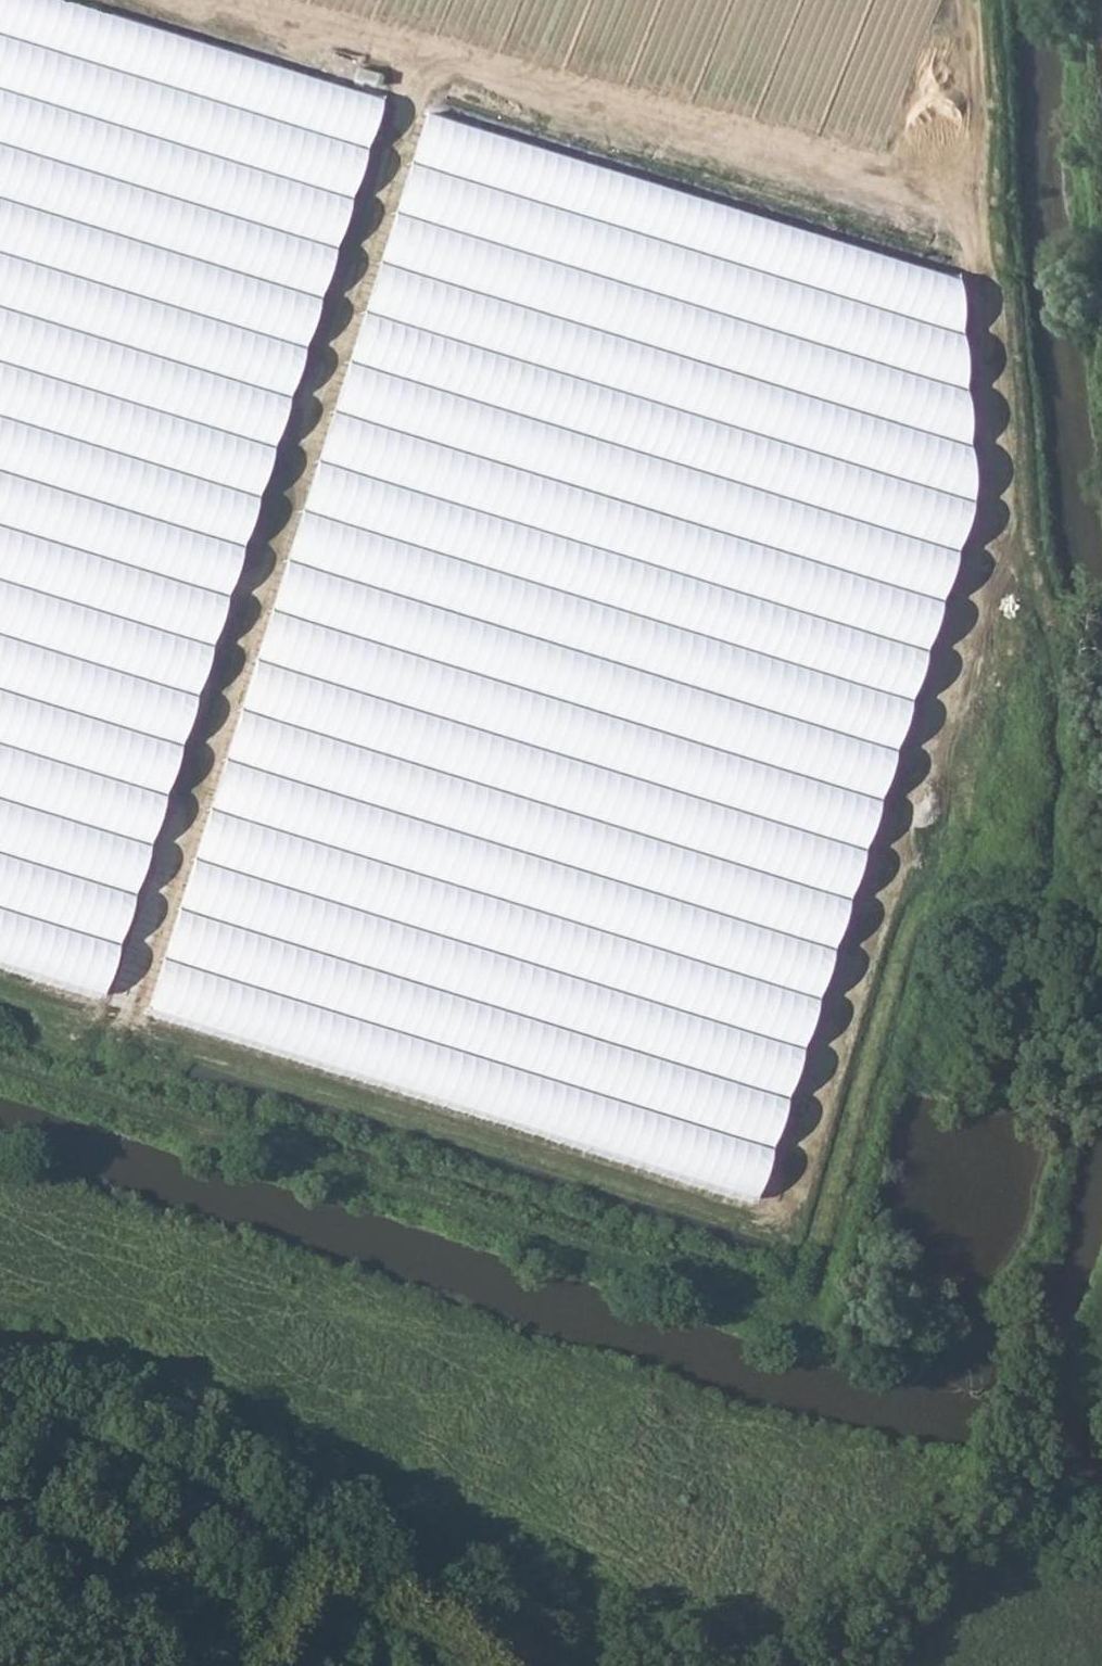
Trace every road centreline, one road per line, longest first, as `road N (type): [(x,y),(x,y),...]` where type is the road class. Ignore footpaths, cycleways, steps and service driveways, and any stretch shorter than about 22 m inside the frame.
road 1 (track): [(207,0),(675,119),(968,207),(995,512)]
road 2 (track): [(772,1217),(0,982)]
road 3 (track): [(995,512),(772,1217)]
road 4 (track): [(968,207),(969,0)]

